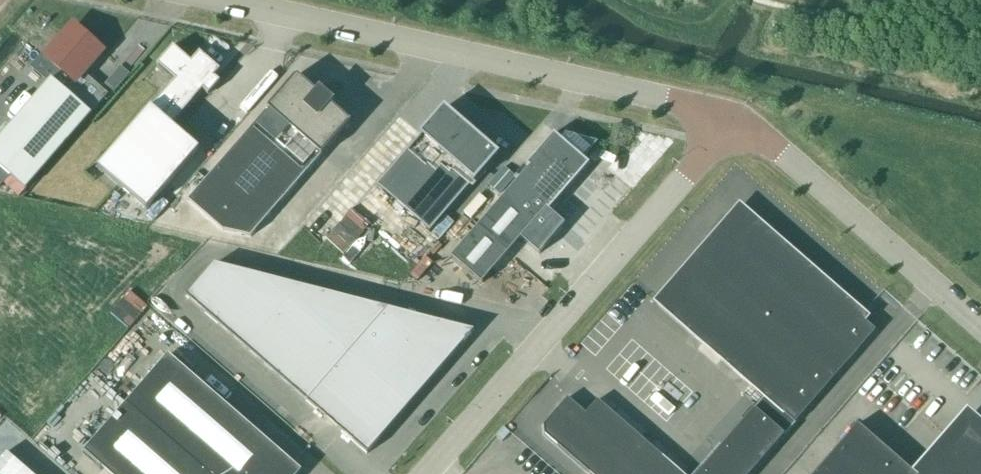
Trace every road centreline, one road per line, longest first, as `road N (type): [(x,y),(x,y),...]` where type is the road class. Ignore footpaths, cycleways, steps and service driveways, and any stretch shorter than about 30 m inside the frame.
road 1 (unclassified): [(217,0),(737,118)]
road 2 (unclassified): [(737,118),(428,473)]
road 3 (unclassified): [(737,118),(980,327)]

